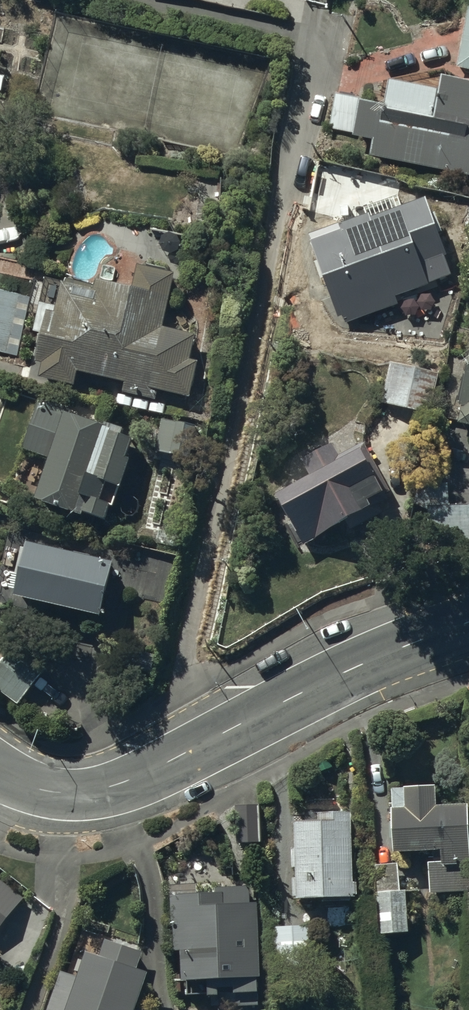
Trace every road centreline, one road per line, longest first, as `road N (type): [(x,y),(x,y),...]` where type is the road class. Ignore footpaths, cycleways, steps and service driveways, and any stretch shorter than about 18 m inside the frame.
road 1 (tertiary): [(0,767),(68,795),(108,790),(393,650),(468,622)]

